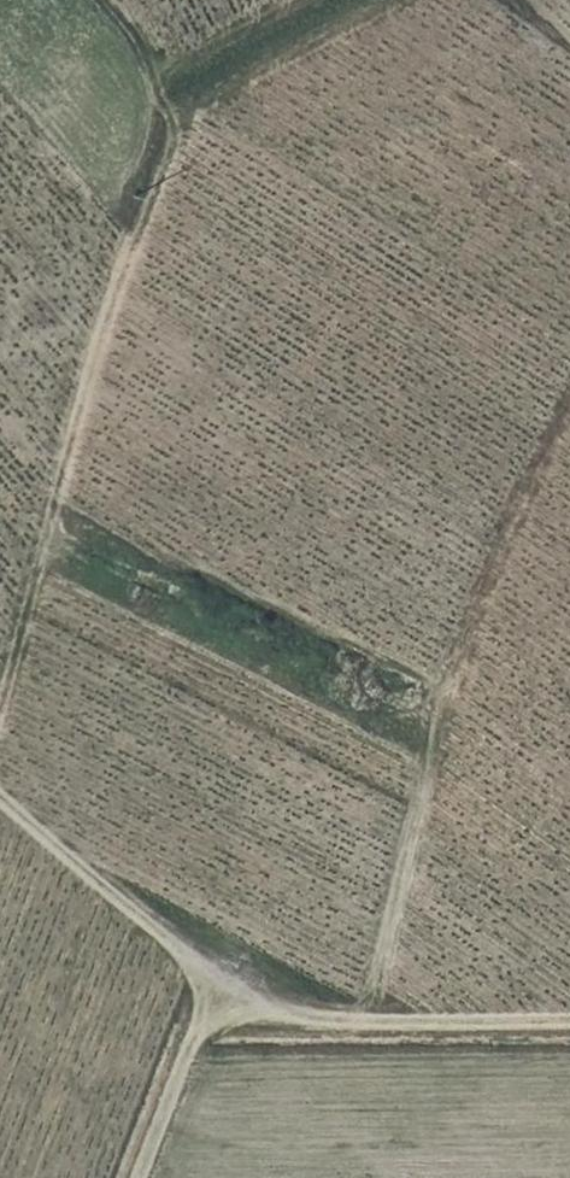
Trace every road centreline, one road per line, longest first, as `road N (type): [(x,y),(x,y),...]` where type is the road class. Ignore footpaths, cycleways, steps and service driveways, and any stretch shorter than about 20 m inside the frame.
road 1 (track): [(182,81),(0,705)]
road 2 (track): [(569,412),(478,606),(431,739),(356,1023)]
road 3 (track): [(221,992),(356,1023),(569,1020)]
road 4 (track): [(0,797),(221,992)]
road 5 (track): [(323,0),(182,81),(108,0)]
road 6 (track): [(221,992),(144,1177)]

